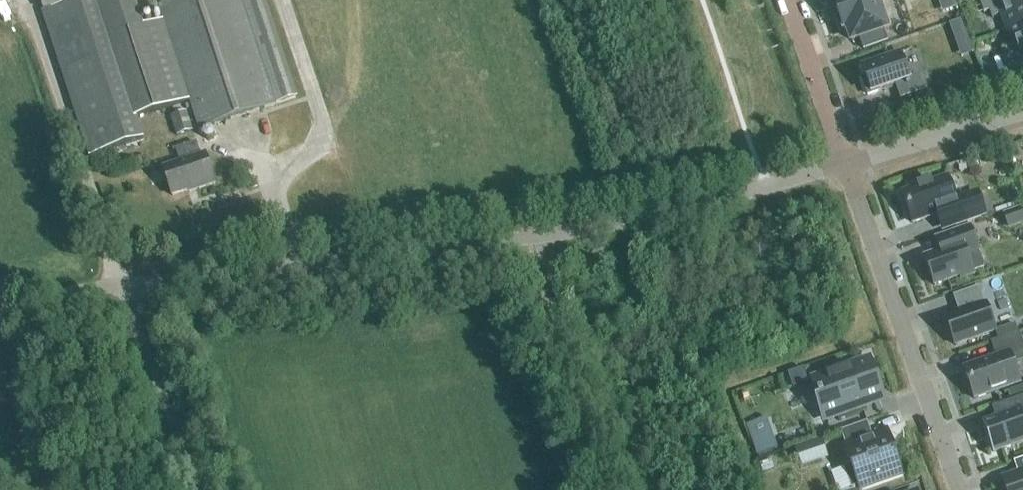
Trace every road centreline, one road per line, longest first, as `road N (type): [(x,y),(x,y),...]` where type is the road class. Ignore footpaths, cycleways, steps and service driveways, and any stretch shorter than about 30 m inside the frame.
road 1 (unclassified): [(122,287),(540,241),(847,166)]
road 2 (unclassified): [(847,166),(963,489)]
road 3 (unclassified): [(25,0),(122,287)]
road 4 (track): [(197,489),(122,287)]
road 5 (unclassified): [(847,166),(1022,113)]
road 6 (unclassified): [(788,0),(847,166)]
road 7 (unclassified): [(0,302),(122,287)]

